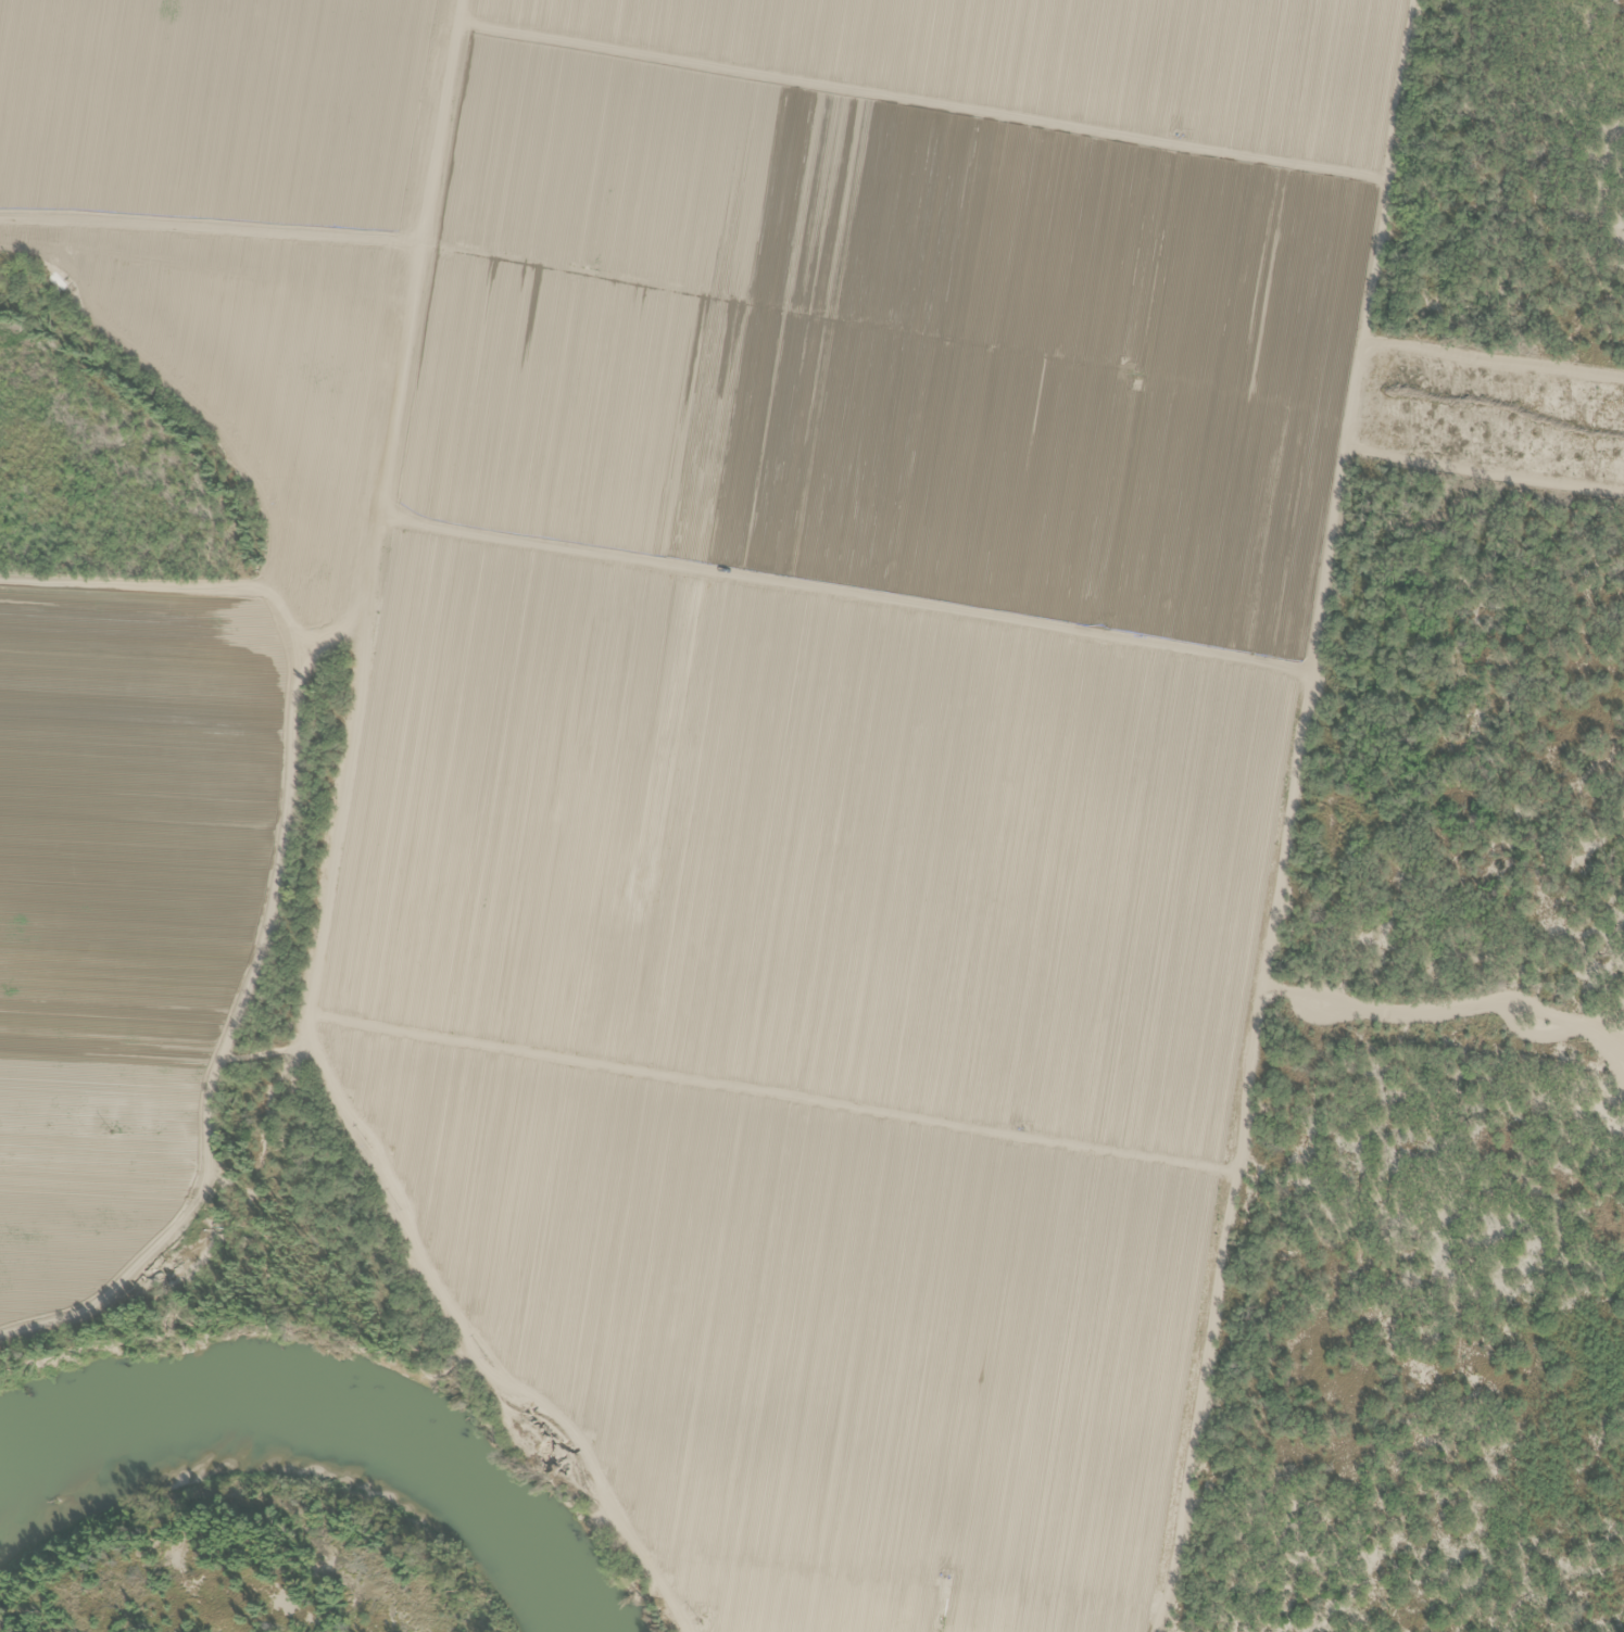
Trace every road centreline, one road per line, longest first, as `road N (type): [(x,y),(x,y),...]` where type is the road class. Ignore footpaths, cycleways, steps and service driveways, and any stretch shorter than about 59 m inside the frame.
road 1 (track): [(418,469),(440,302),(456,276),(499,0)]

